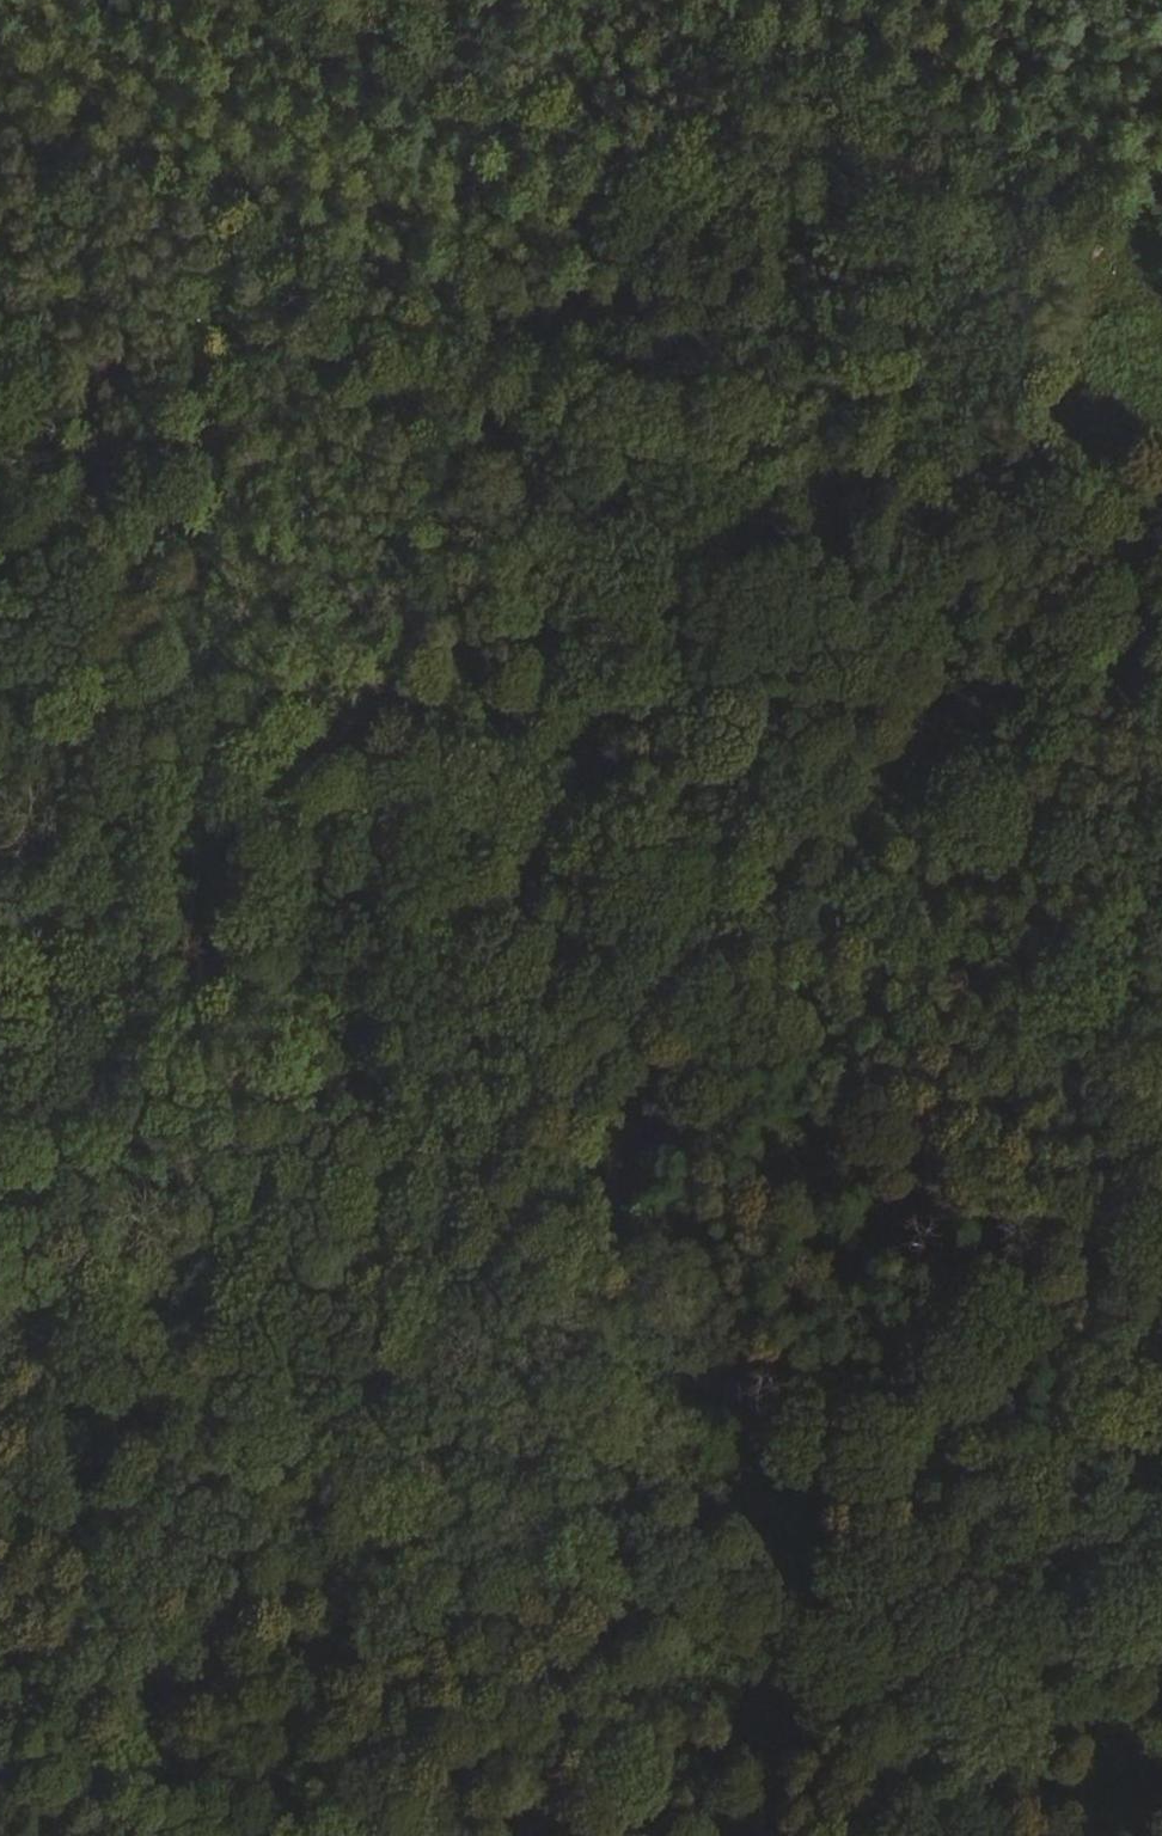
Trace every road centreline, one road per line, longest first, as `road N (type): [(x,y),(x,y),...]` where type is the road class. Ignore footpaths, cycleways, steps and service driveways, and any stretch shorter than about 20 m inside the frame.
road 1 (track): [(761,1835),(0,1542)]

